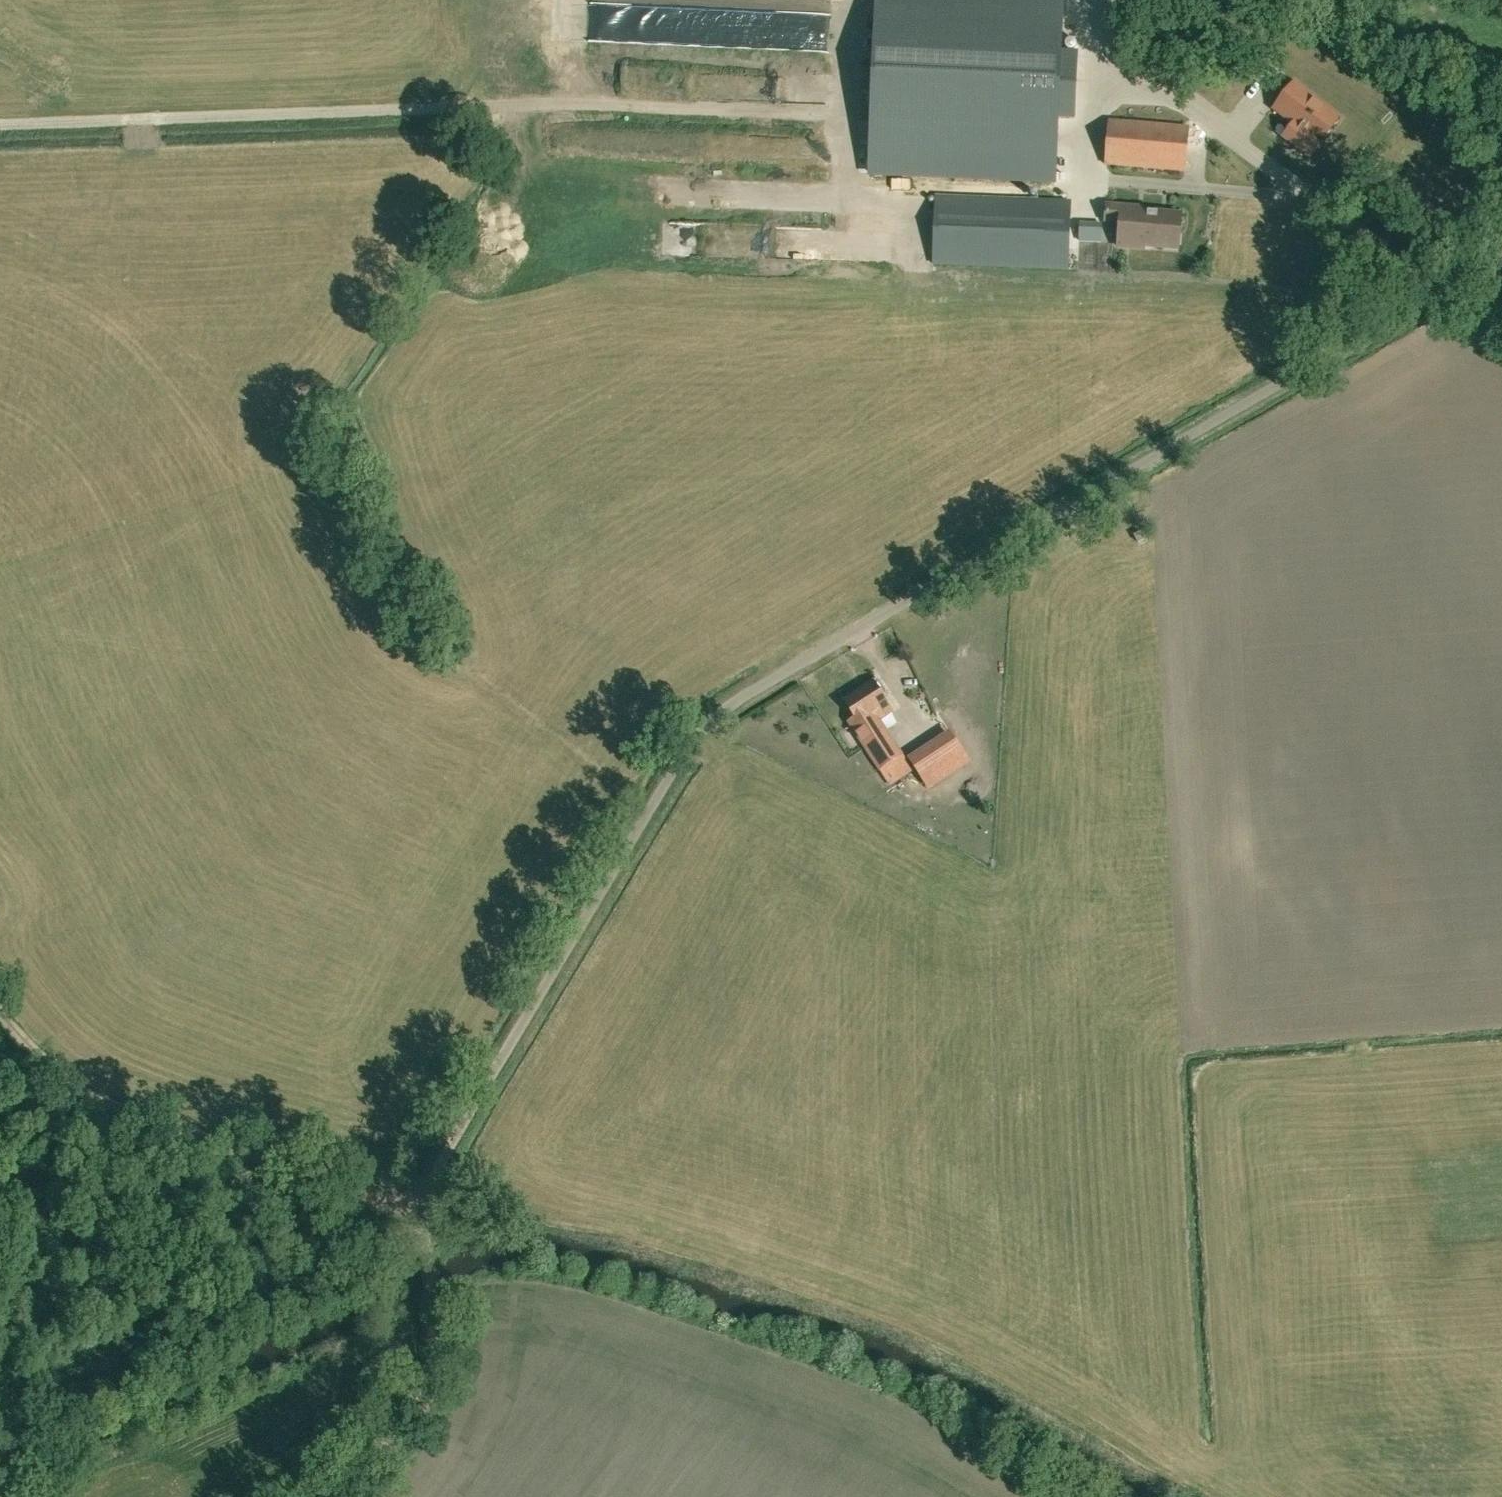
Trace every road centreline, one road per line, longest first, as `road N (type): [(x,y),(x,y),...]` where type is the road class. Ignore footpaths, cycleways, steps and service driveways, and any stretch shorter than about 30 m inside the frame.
road 1 (unclassified): [(429,1259),(420,1203),(674,768),(709,723),(1501,252)]
road 2 (track): [(322,1496),(435,1359),(443,1301)]

